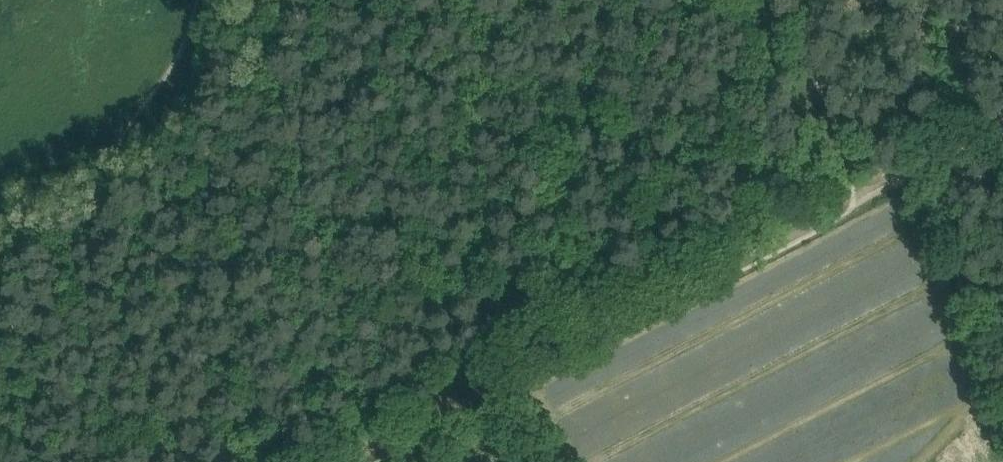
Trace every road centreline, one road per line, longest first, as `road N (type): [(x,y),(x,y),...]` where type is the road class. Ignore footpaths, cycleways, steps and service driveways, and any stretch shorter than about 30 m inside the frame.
road 1 (track): [(847,202),(353,461)]
road 2 (track): [(0,345),(92,209),(131,122),(183,51),(199,0)]
road 3 (track): [(1002,432),(899,179)]
road 4 (track): [(847,202),(759,0)]
road 5 (track): [(1002,124),(847,202)]

